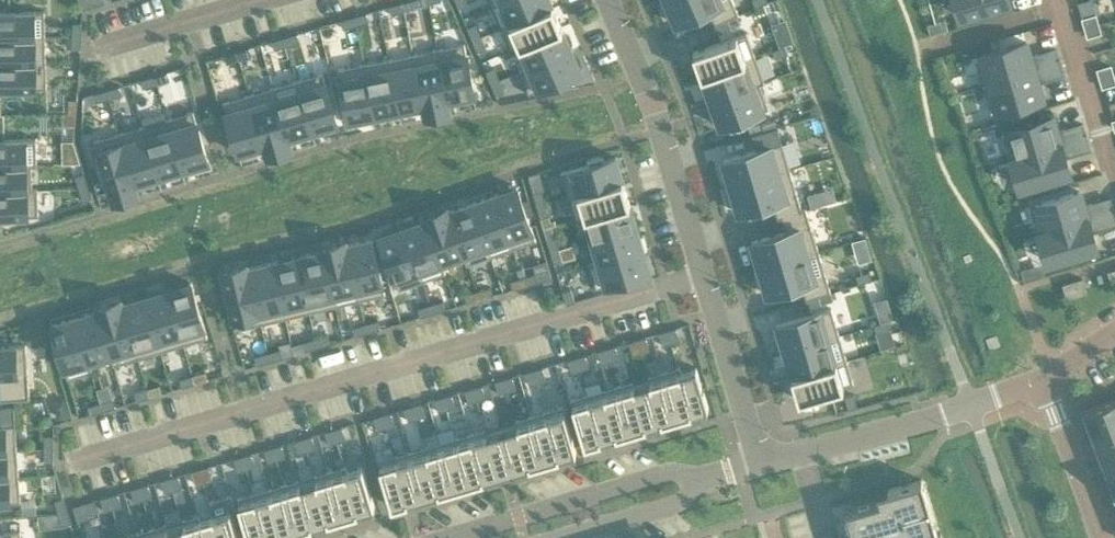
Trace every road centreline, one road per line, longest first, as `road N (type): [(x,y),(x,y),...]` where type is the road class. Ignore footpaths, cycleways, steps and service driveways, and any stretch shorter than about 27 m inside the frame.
road 1 (residential): [(76,463),(705,277)]
road 2 (residential): [(1047,380),(761,462)]
road 3 (residential): [(606,0),(657,121),(705,277)]
road 4 (residential): [(696,481),(668,474),(456,537)]
road 5 (residential): [(705,277),(761,462)]
road 6 (residential): [(1114,174),(1058,0)]
road 7 (residential): [(1107,537),(1047,380)]
road 8 (residential): [(100,47),(256,0)]
road 9 (residential): [(567,537),(678,504),(696,481)]

